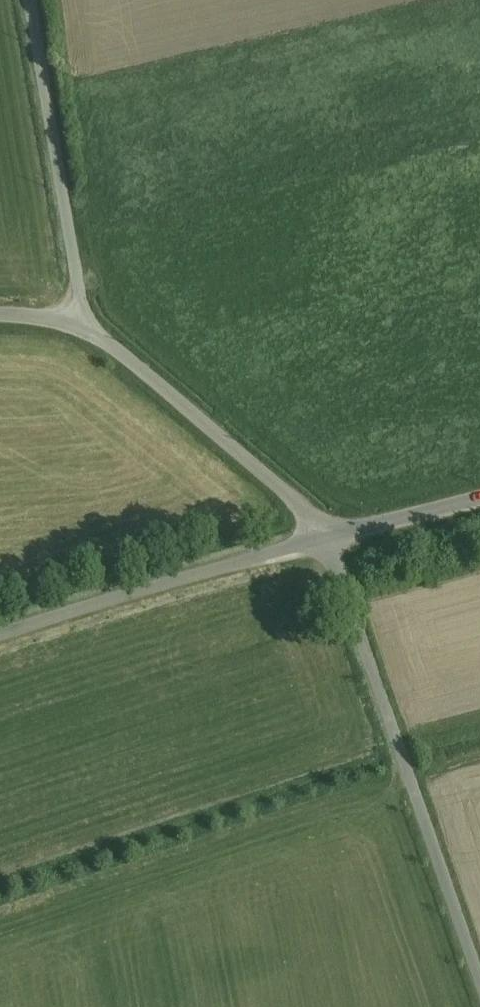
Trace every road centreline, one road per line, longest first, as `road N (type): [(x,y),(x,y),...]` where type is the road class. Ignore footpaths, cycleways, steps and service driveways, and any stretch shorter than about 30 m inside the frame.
road 1 (unclassified): [(479,1002),(318,530)]
road 2 (unclassified): [(318,530),(0,623)]
road 3 (unclassified): [(80,324),(30,0)]
road 4 (unclassified): [(318,530),(177,399),(80,324)]
road 5 (unclassified): [(479,491),(318,530)]

